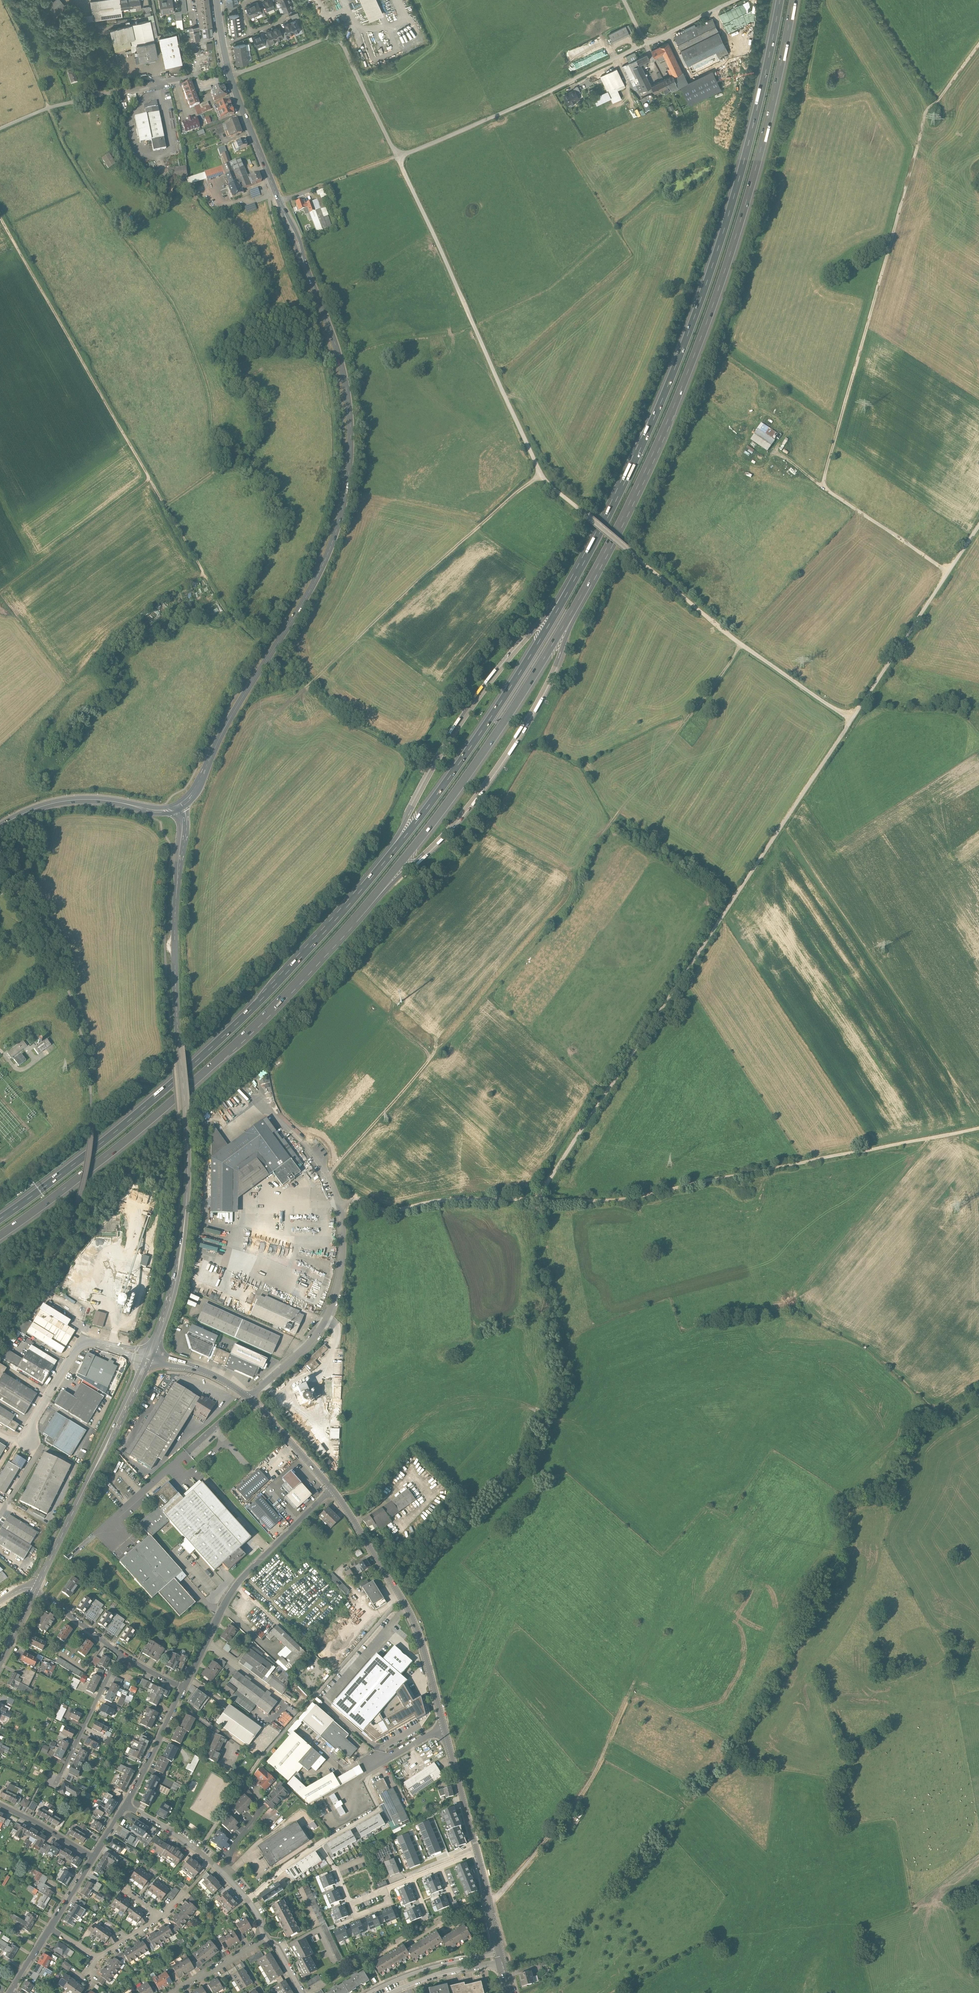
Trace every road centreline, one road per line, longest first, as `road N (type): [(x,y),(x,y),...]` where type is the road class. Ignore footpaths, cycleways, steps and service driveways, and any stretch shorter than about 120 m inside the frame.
road 1 (secondary): [(222,44),(339,359),(350,450),(341,516),(317,577),(180,806)]
road 2 (track): [(537,1199),(978,528)]
road 3 (track): [(851,720),(741,644),(540,476),(396,157)]
road 4 (track): [(741,644),(579,866),(578,894),(328,1177)]
road 5 (motorway): [(574,610),(697,347),(746,204),(794,0)]
road 6 (motorway): [(780,0),(734,199),(685,344),(572,584)]
road 7 (tertiary): [(180,806),(176,1005),(187,1190),(177,1271),(149,1355)]
road 8 (motorway): [(377,871),(200,1058),(0,1216)]
road 9 (motorway): [(0,1234),(208,1069),(367,903)]
road 10 (track): [(978,45),(927,111),(822,487)]
road 11 (track): [(166,506),(214,472),(198,361),(173,305),(62,146),(49,108)]
road 12 (track): [(978,1127),(634,1198),(537,1199)]
road 13 (tertiary): [(333,1489),(423,1641),(477,1851)]
road 14 (track): [(263,697),(309,687),(540,476)]
road 15 (motorway): [(367,903),(480,758),(574,610)]
road 16 (motorway): [(572,584),(469,751),(377,871)]
road 17 (track): [(0,217),(150,479)]
road 18 (track): [(489,1904),(593,1776),(640,1671)]
road 19 (unclassified): [(249,1397),(306,1348),(336,1294),(339,1206),(316,1159)]
road 20 (tertiary): [(149,1355),(35,1590)]
road 21 (residential): [(333,1489),(227,1601),(184,1688)]
road 22 (residential): [(149,1355),(84,1344),(28,1440),(0,1434)]
road 23 (track): [(339,1206),(358,1200),(394,1211),(444,1200),(537,1199)]
road 24 (track): [(0,592),(150,479)]
road 25 (secondary): [(0,826),(63,802),(153,811),(180,806)]
road 26 (track): [(166,506),(229,615),(261,644)]
road 27 (residential): [(126,1805),(198,1850),(247,1901)]
road 28 (track): [(822,487),(949,573)]
road 29 (residential): [(53,1780),(122,1655)]
road 30 (residential): [(500,1953),(428,1967),(367,1992)]
road 31 (residential): [(184,1688),(126,1805)]
road 32 (track): [(396,157),(279,202)]
road 33 (tertiary): [(249,1397),(333,1489)]
road 34 (residential): [(318,1845),(379,1810),(366,1785),(373,1762)]

